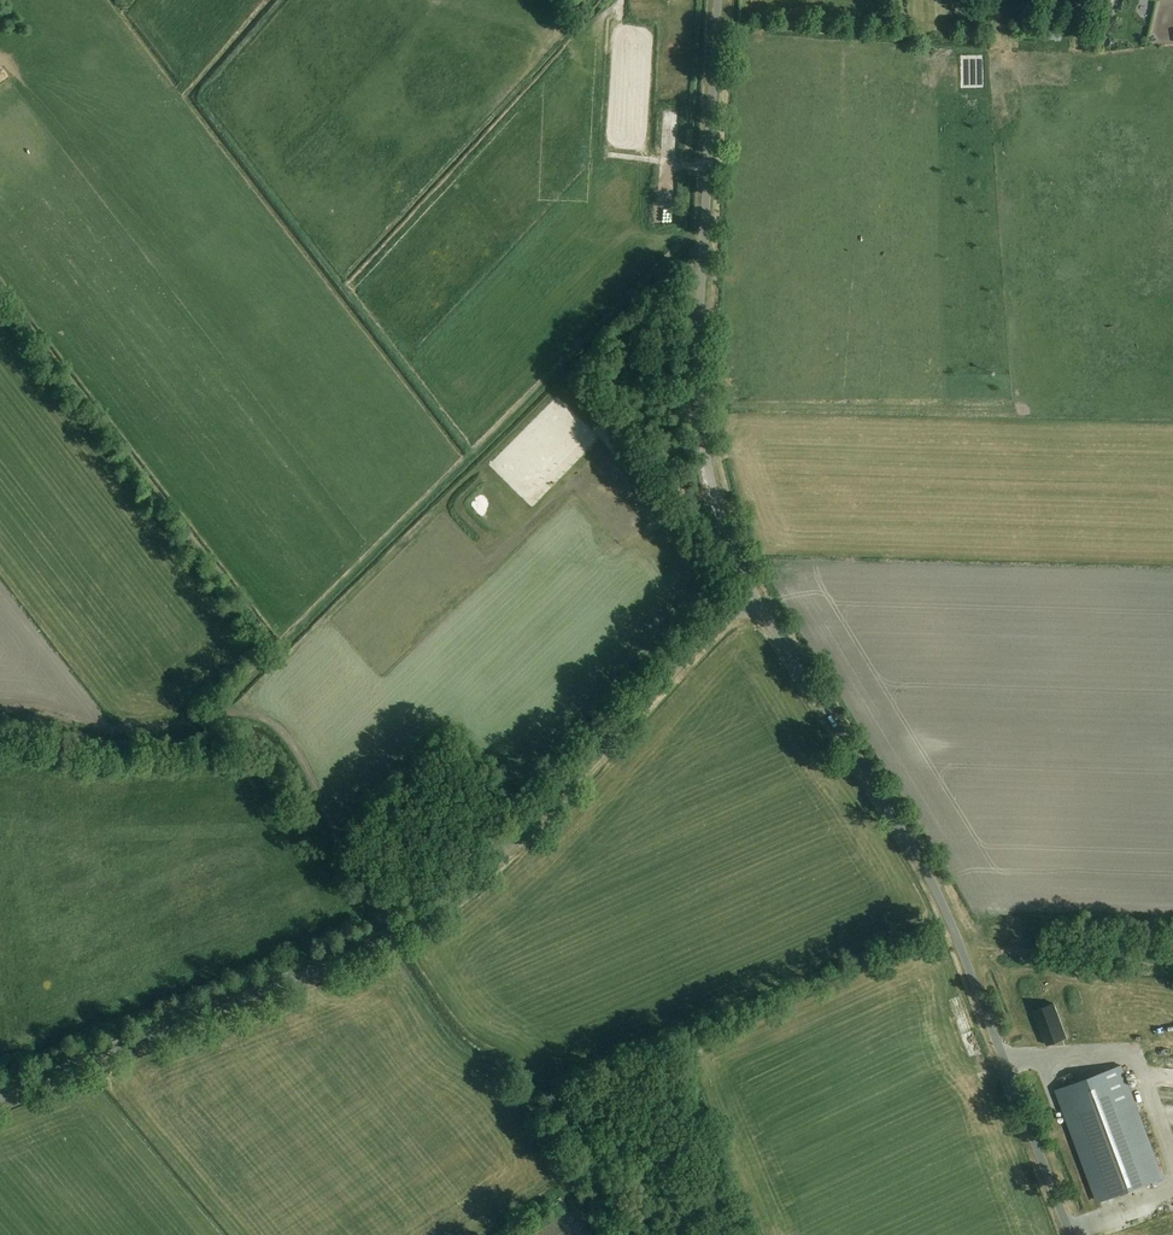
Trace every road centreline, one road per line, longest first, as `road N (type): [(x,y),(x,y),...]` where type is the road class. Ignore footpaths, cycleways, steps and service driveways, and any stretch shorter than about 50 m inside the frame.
road 1 (unclassified): [(0,1100),(384,941),(424,917),(493,863),(721,623),(755,600)]
road 2 (unclassified): [(1070,1234),(930,879),(755,600)]
road 3 (unclassified): [(755,600),(714,493),(697,390),(718,0)]
road 4 (track): [(1172,968),(1034,945),(961,950)]

